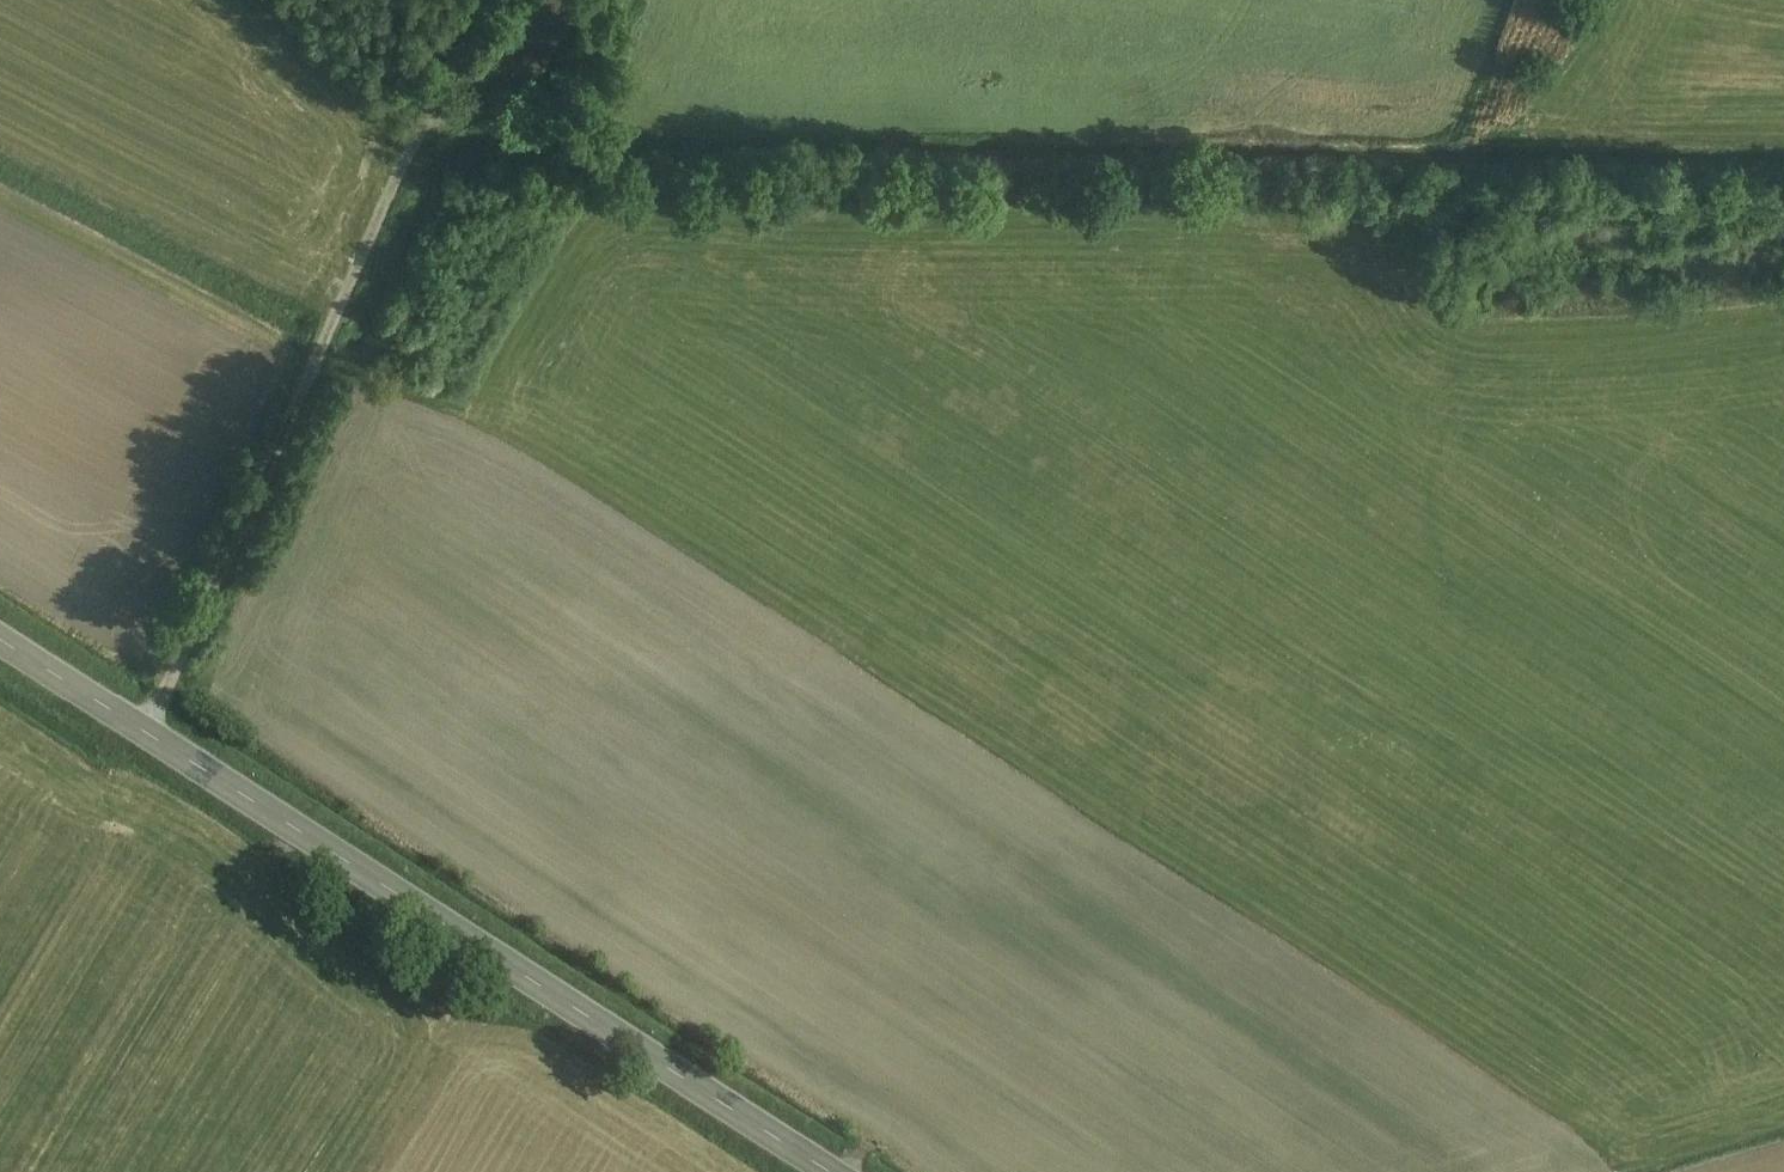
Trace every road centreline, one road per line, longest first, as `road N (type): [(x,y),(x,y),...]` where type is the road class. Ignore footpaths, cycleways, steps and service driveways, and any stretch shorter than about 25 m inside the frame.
road 1 (tertiary): [(831,1171),(0,639)]
road 2 (track): [(146,733),(494,0)]

